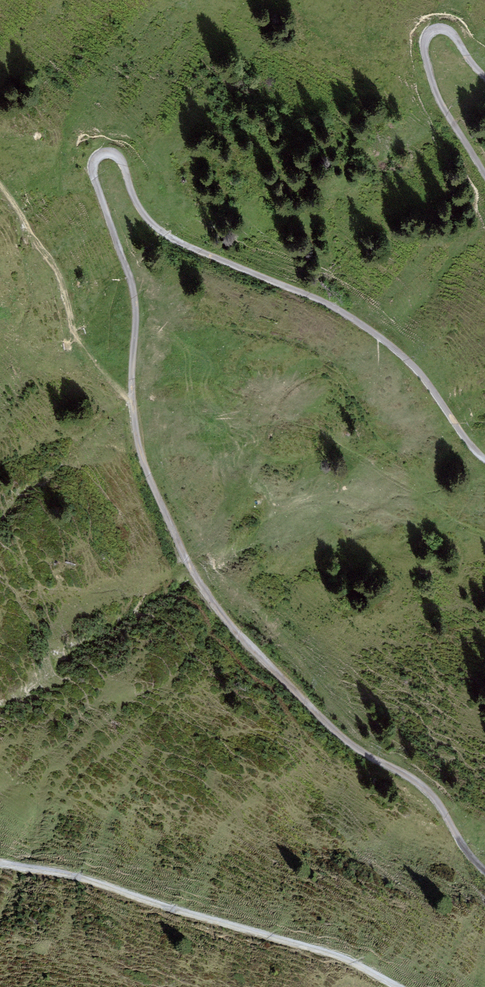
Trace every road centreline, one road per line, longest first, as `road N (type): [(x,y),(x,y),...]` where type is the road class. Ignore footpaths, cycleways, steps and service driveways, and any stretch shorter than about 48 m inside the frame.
road 1 (track): [(484,459),(386,341),(306,294),(170,237),(146,216),(119,157),(105,153),(95,162),(95,180),(136,304),(132,398)]
road 2 (track): [(484,866),(424,785),(358,750),(210,596),(153,487),(132,398)]
road 3 (track): [(0,857),(346,960),(398,986)]
road 4 (track): [(484,78),(451,32),(427,35),(426,60),(440,103),(484,173)]

